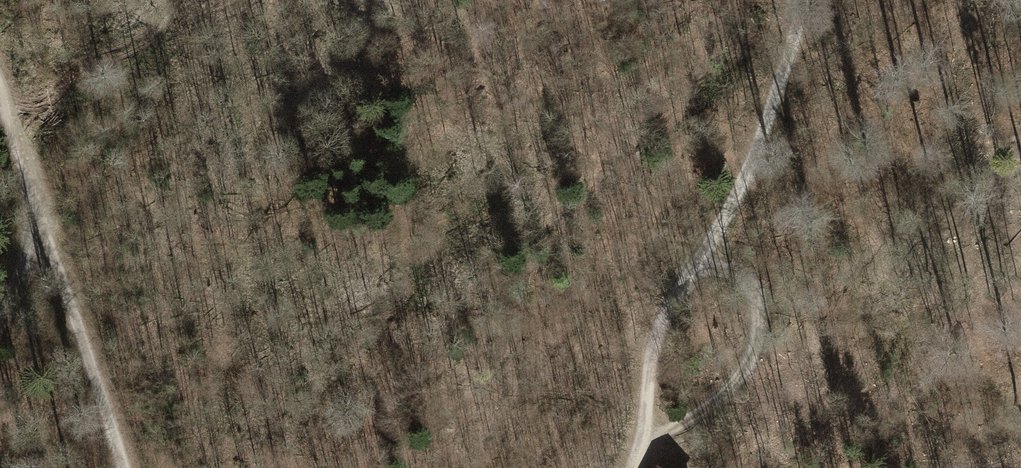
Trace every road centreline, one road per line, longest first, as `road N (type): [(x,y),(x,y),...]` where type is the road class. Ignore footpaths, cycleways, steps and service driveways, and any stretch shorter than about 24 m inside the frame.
road 1 (track): [(632,467),(659,331),(752,168),(798,0)]
road 2 (track): [(119,467),(59,209),(0,86)]
road 3 (track): [(721,234),(753,288),(757,323),(732,383),(696,415),(643,436)]
road 4 (track): [(0,321),(59,209)]

